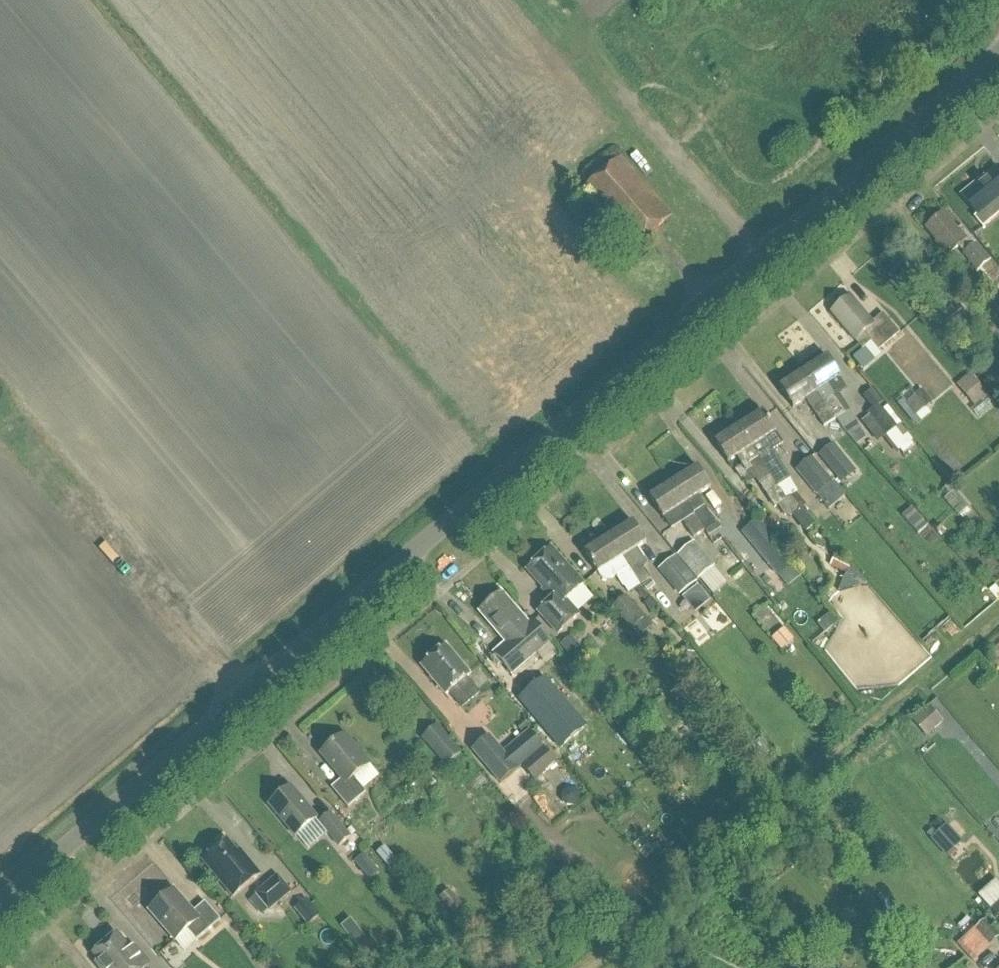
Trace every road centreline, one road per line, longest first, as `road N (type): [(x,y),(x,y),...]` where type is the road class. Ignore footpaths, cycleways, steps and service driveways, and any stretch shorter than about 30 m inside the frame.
road 1 (unclassified): [(0,900),(998,51)]

